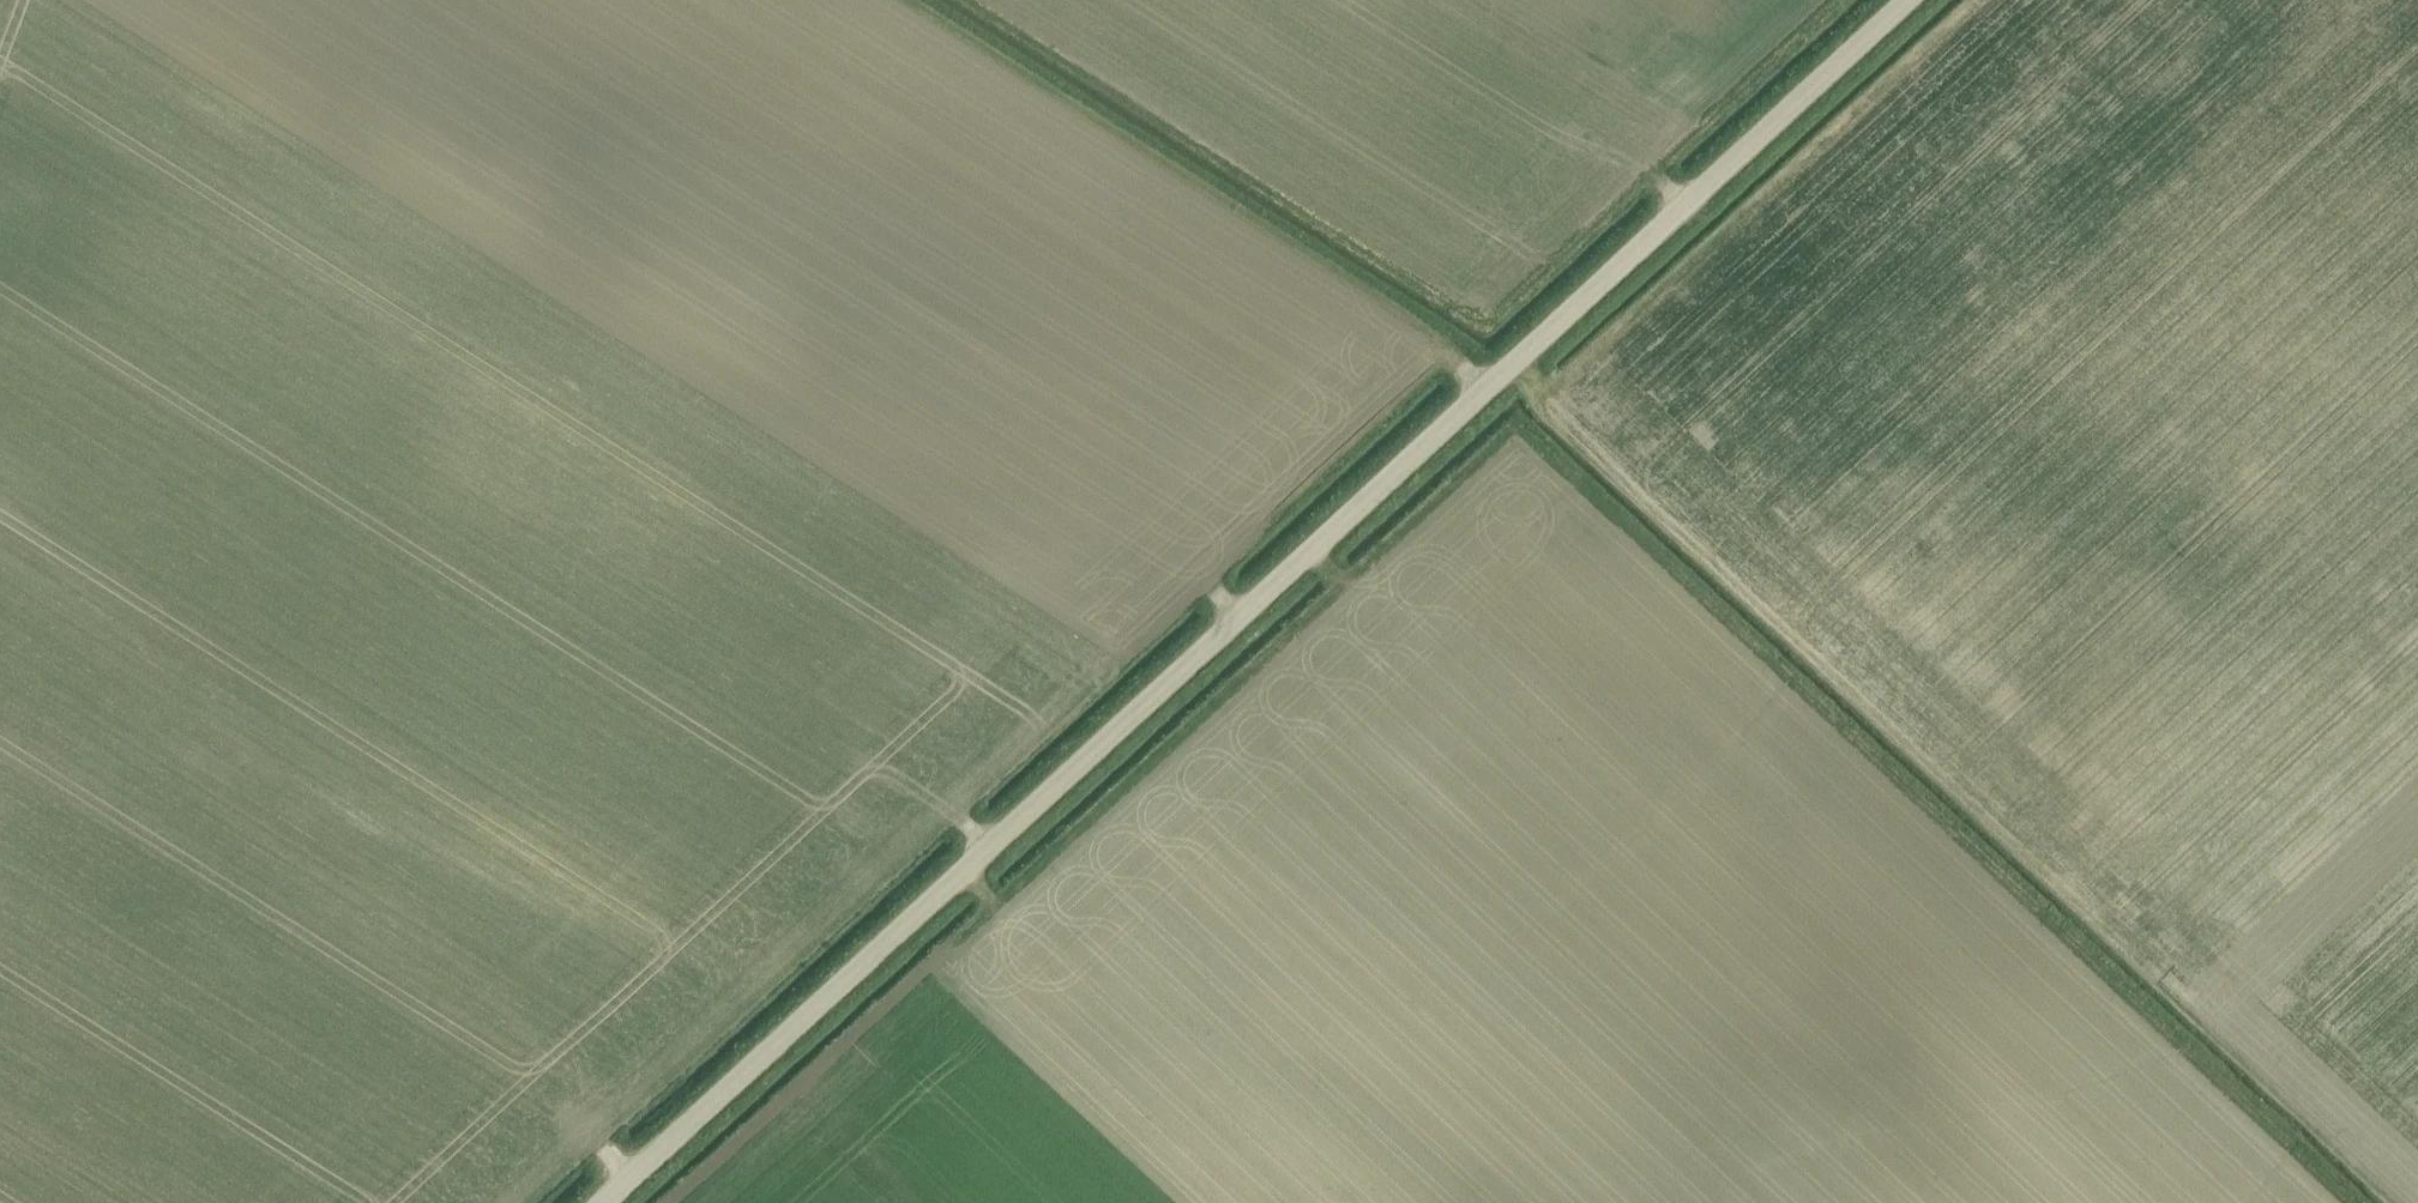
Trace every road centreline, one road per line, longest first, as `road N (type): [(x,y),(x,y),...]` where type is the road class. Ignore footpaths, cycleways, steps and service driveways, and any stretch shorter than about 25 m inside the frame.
road 1 (unclassified): [(615,1202),(1927,0)]

